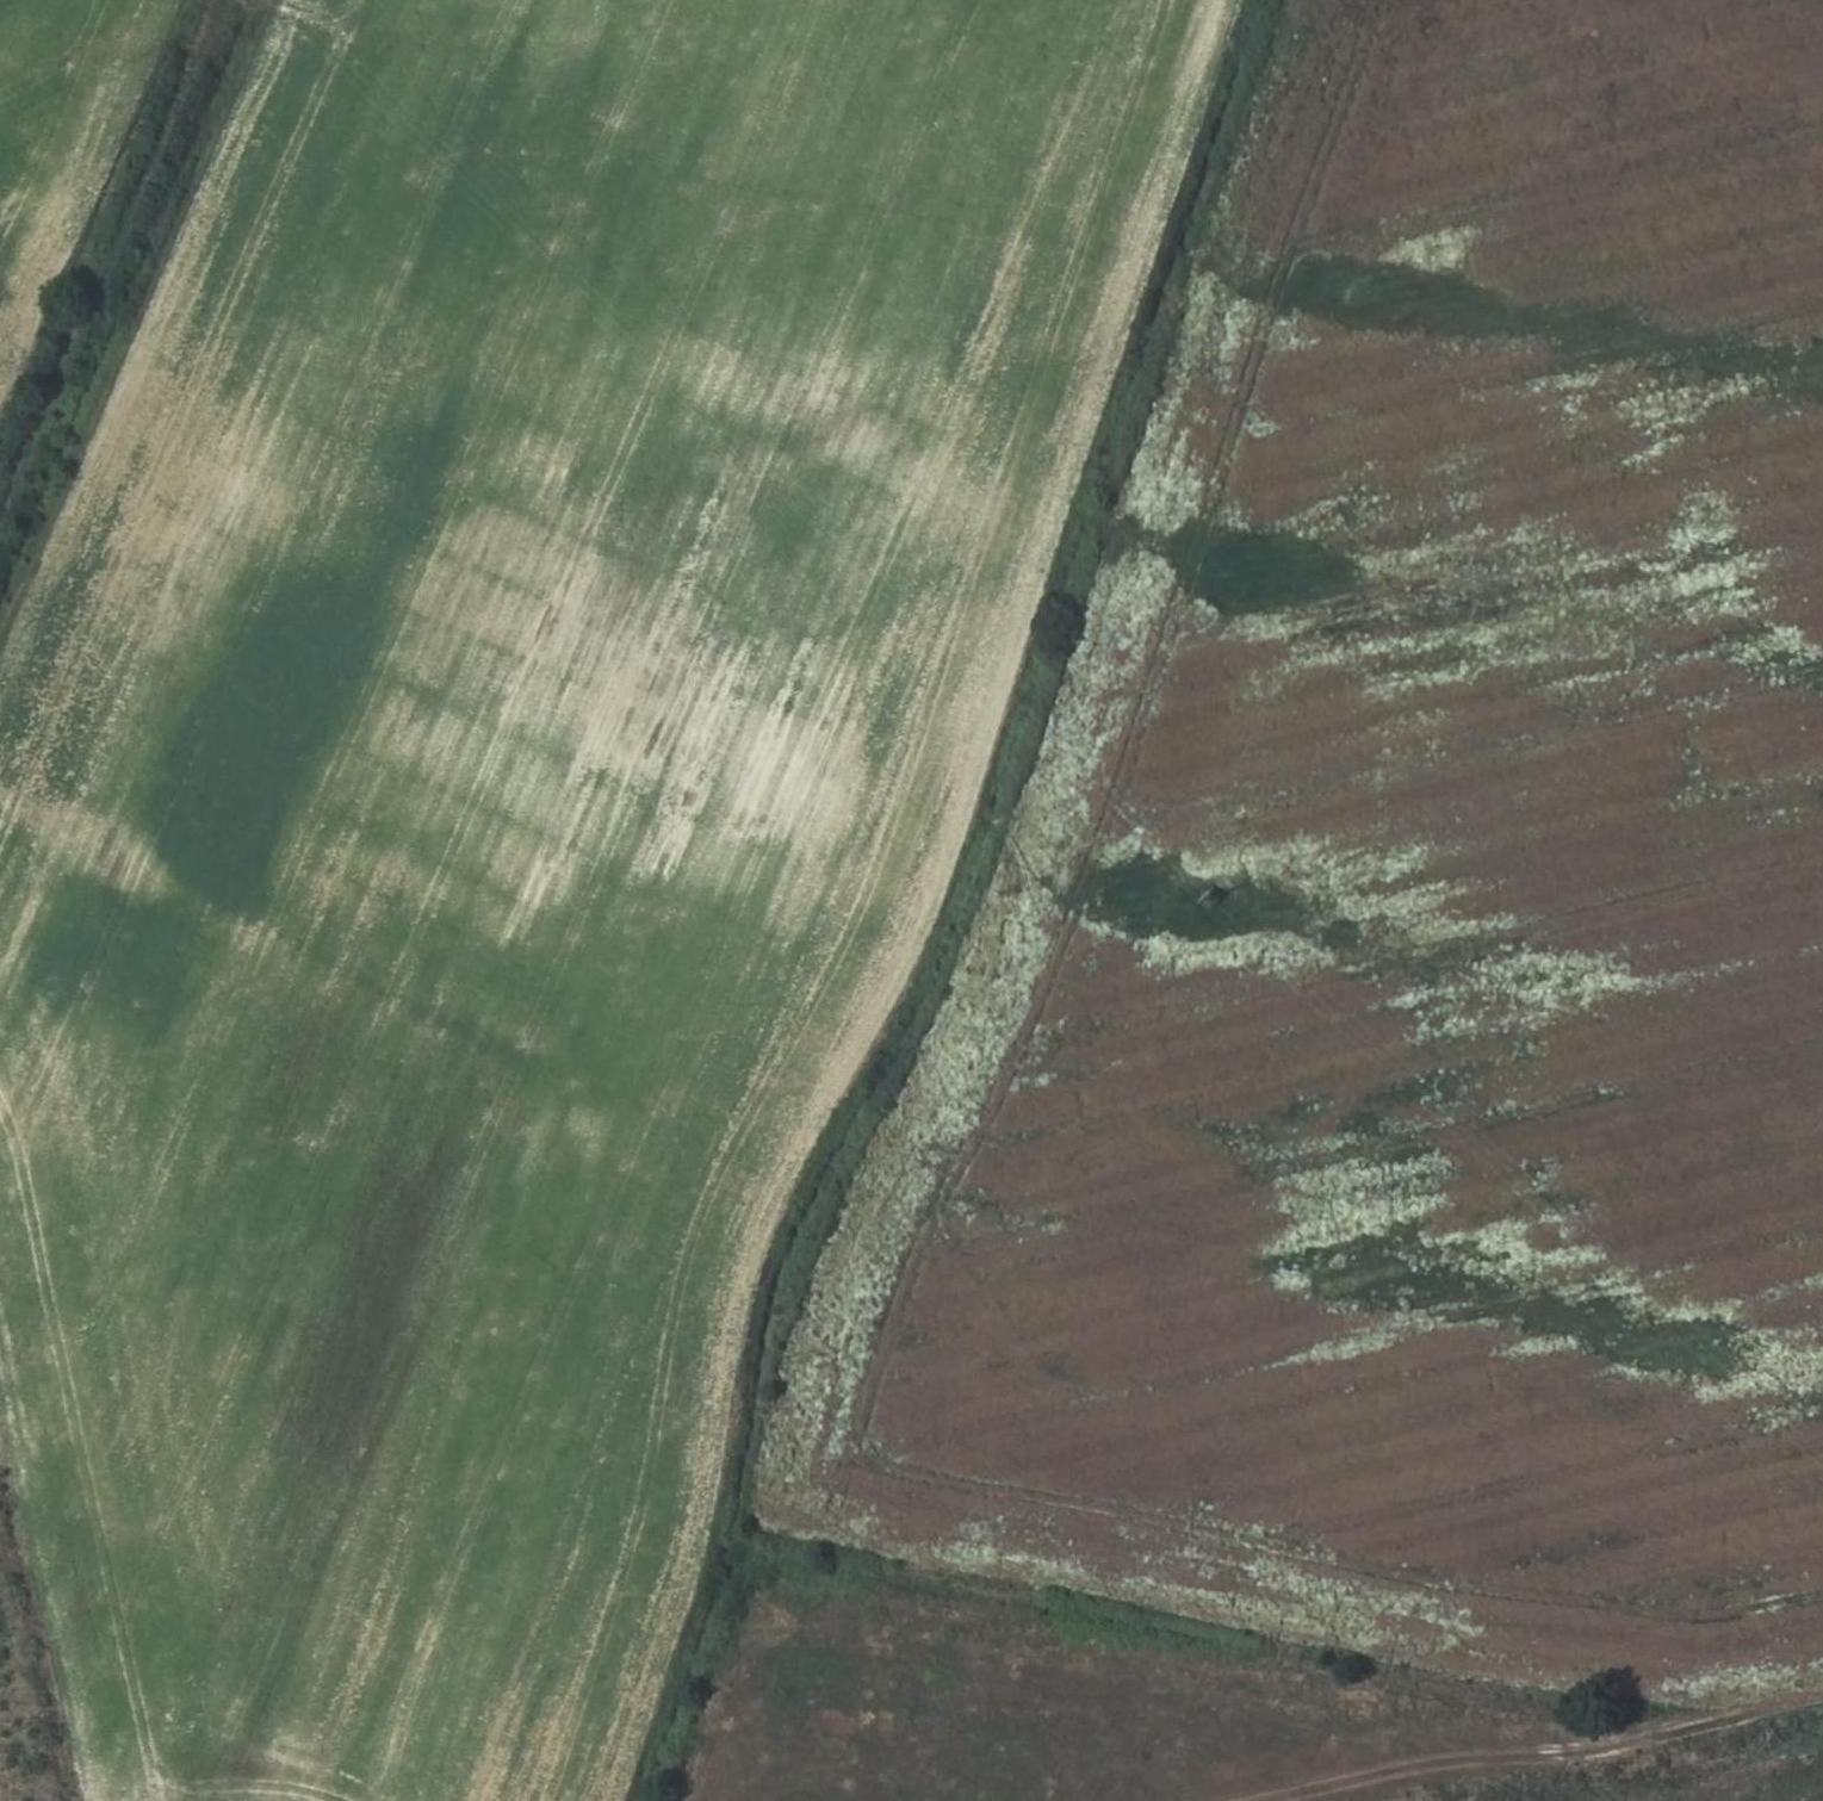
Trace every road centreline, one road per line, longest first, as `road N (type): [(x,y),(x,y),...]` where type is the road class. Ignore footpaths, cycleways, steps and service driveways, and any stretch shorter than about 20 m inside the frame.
road 1 (track): [(0,543),(227,0)]

